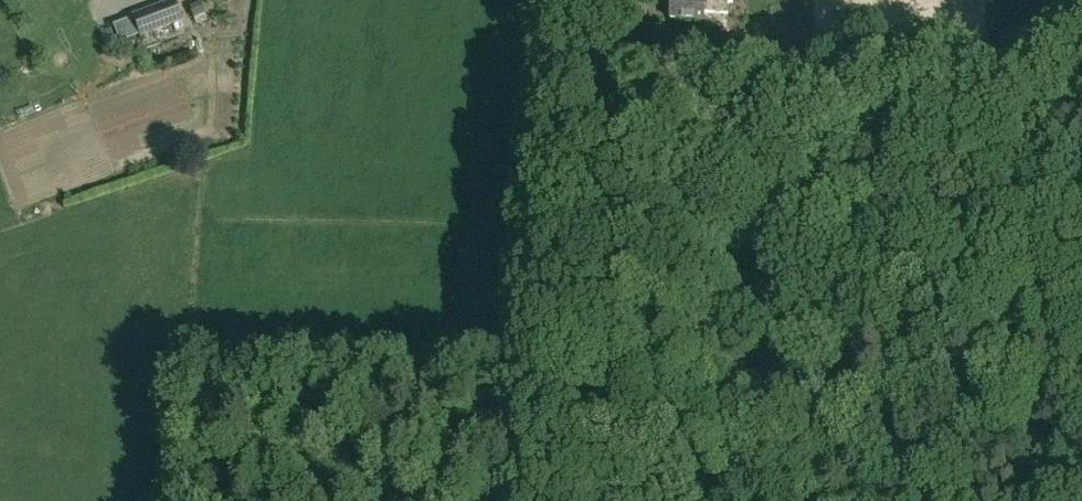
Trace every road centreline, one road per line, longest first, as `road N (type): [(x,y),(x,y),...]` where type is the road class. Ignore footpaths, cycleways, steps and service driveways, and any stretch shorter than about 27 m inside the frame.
road 1 (unclassified): [(576,500),(616,0)]

